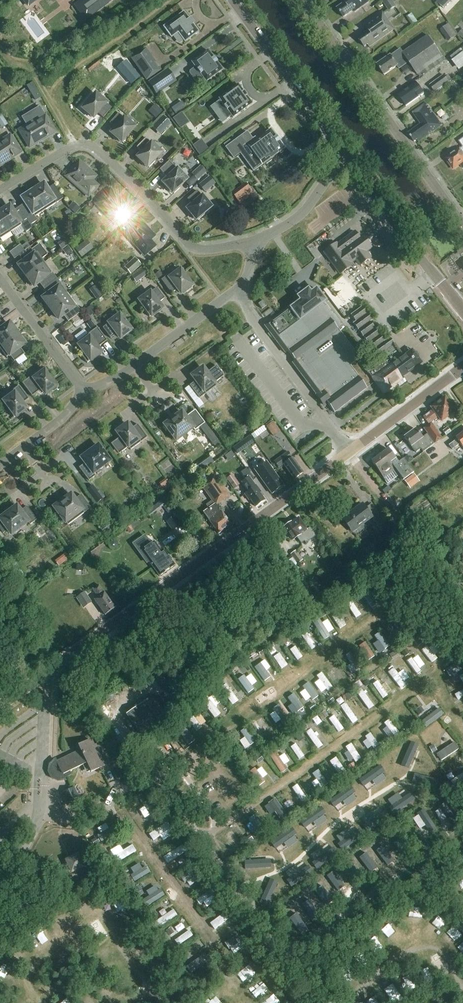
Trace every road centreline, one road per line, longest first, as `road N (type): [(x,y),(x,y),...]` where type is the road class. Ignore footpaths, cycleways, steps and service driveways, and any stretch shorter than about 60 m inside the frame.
road 1 (tertiary): [(0,705),(349,453)]
road 2 (residential): [(0,193),(86,145),(189,245),(252,242)]
road 3 (residential): [(462,221),(302,0)]
road 4 (residential): [(252,242),(242,292),(114,382),(84,391)]
road 5 (secondary): [(347,158),(233,0)]
road 6 (secondary): [(462,312),(347,158)]
road 7 (tertiary): [(349,453),(462,367)]
road 8 (residential): [(84,391),(0,278)]
road 9 (residential): [(347,158),(294,220),(252,242)]

